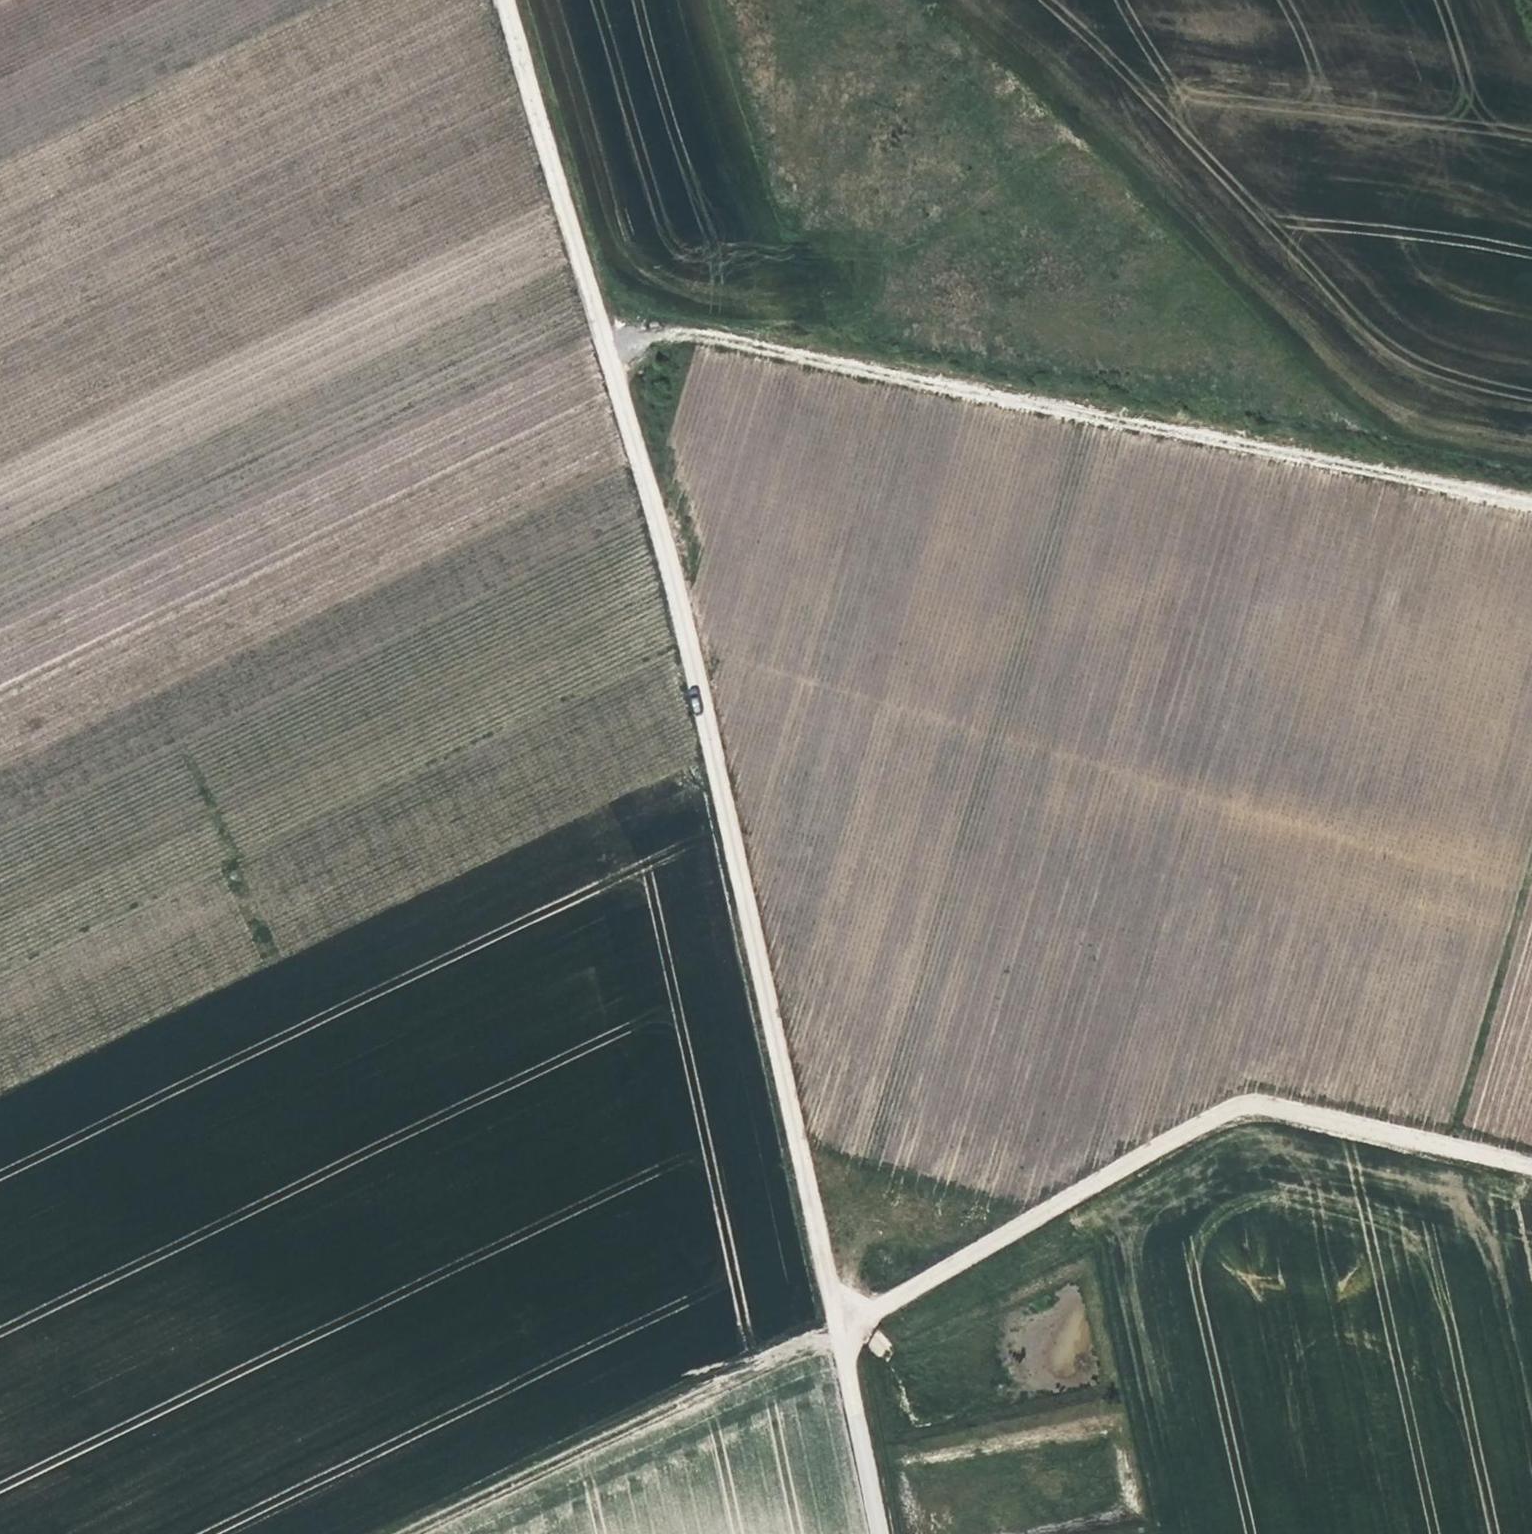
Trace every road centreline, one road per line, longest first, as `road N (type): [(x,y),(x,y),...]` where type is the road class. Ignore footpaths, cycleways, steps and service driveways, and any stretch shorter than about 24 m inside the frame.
road 1 (unclassified): [(507,0),(667,561),(881,1533)]
road 2 (track): [(1531,1172),(1244,1107),(838,1329),(405,1533)]
road 3 (track): [(613,351),(682,331),(1531,500)]

